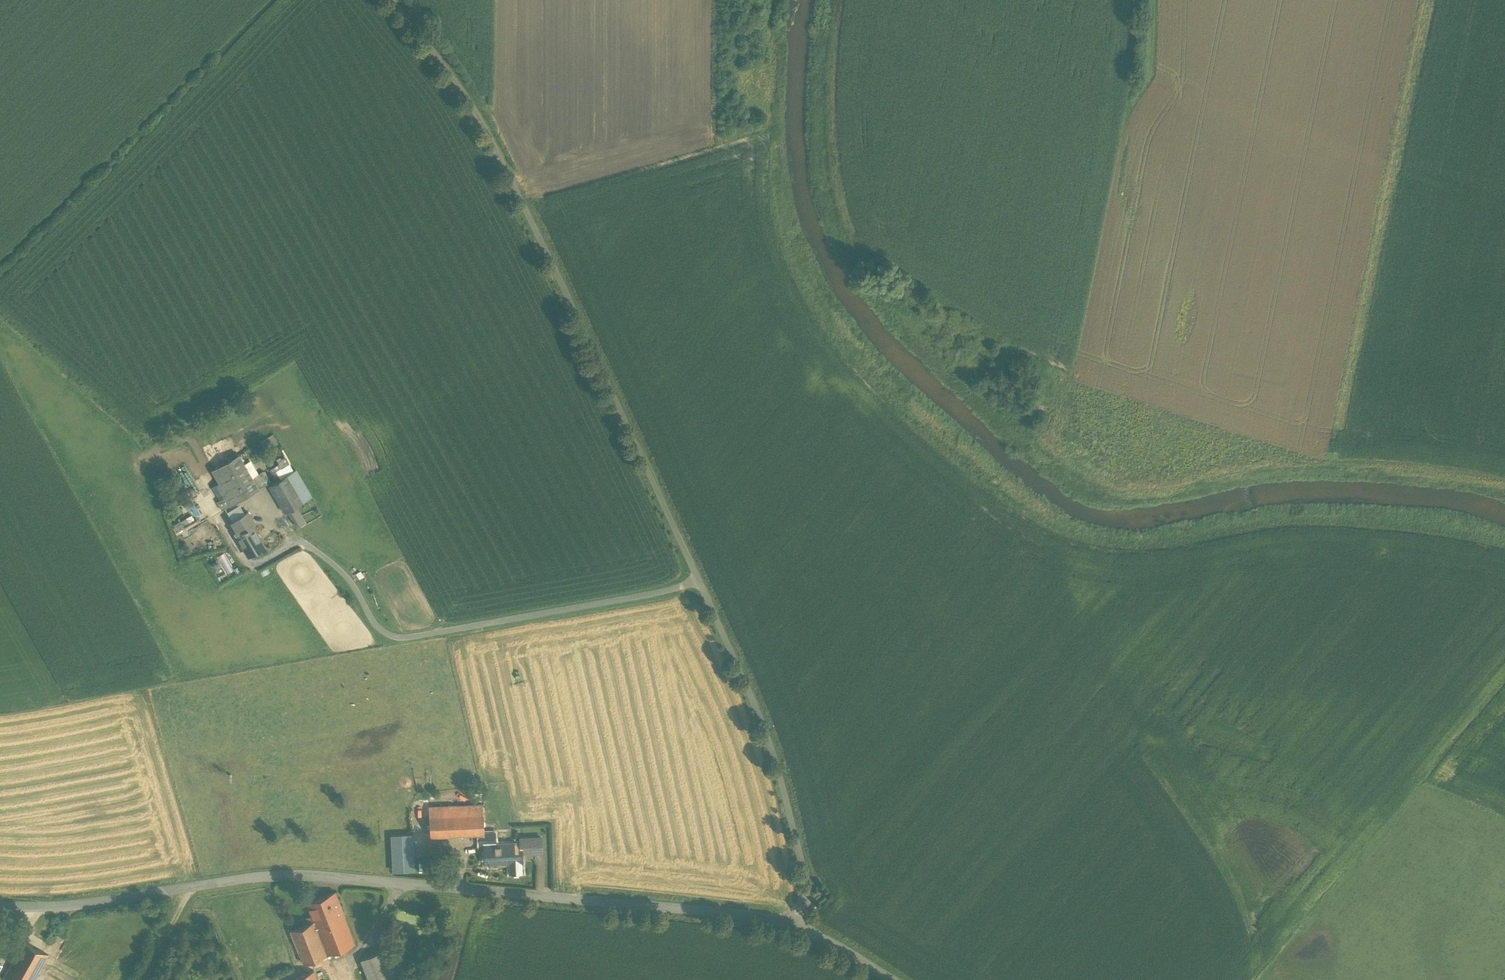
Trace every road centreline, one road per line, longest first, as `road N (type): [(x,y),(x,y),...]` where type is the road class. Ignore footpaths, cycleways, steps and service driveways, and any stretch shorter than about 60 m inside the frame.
road 1 (unclassified): [(798,929),(802,857),(767,735),(499,157),(475,111),(391,0)]
road 2 (unclassified): [(0,908),(72,906),(282,875),(715,914),(798,929)]

